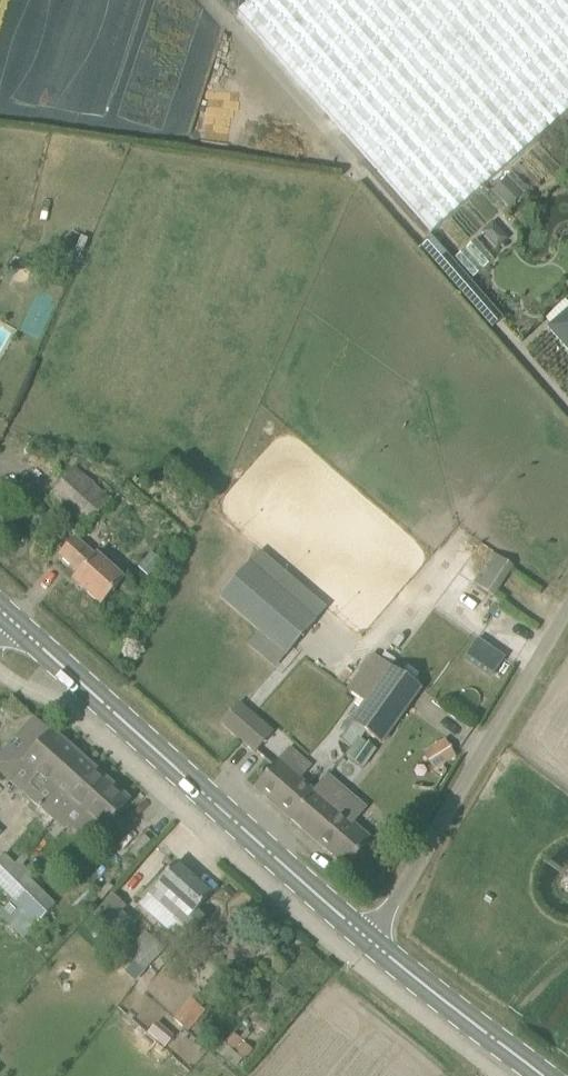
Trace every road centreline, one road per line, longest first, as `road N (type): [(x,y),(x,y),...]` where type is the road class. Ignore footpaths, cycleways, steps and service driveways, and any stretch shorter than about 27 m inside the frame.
road 1 (primary): [(367,943),(6,615)]
road 2 (unclassified): [(567,603),(367,943)]
road 3 (primary): [(541,1075),(367,943)]

